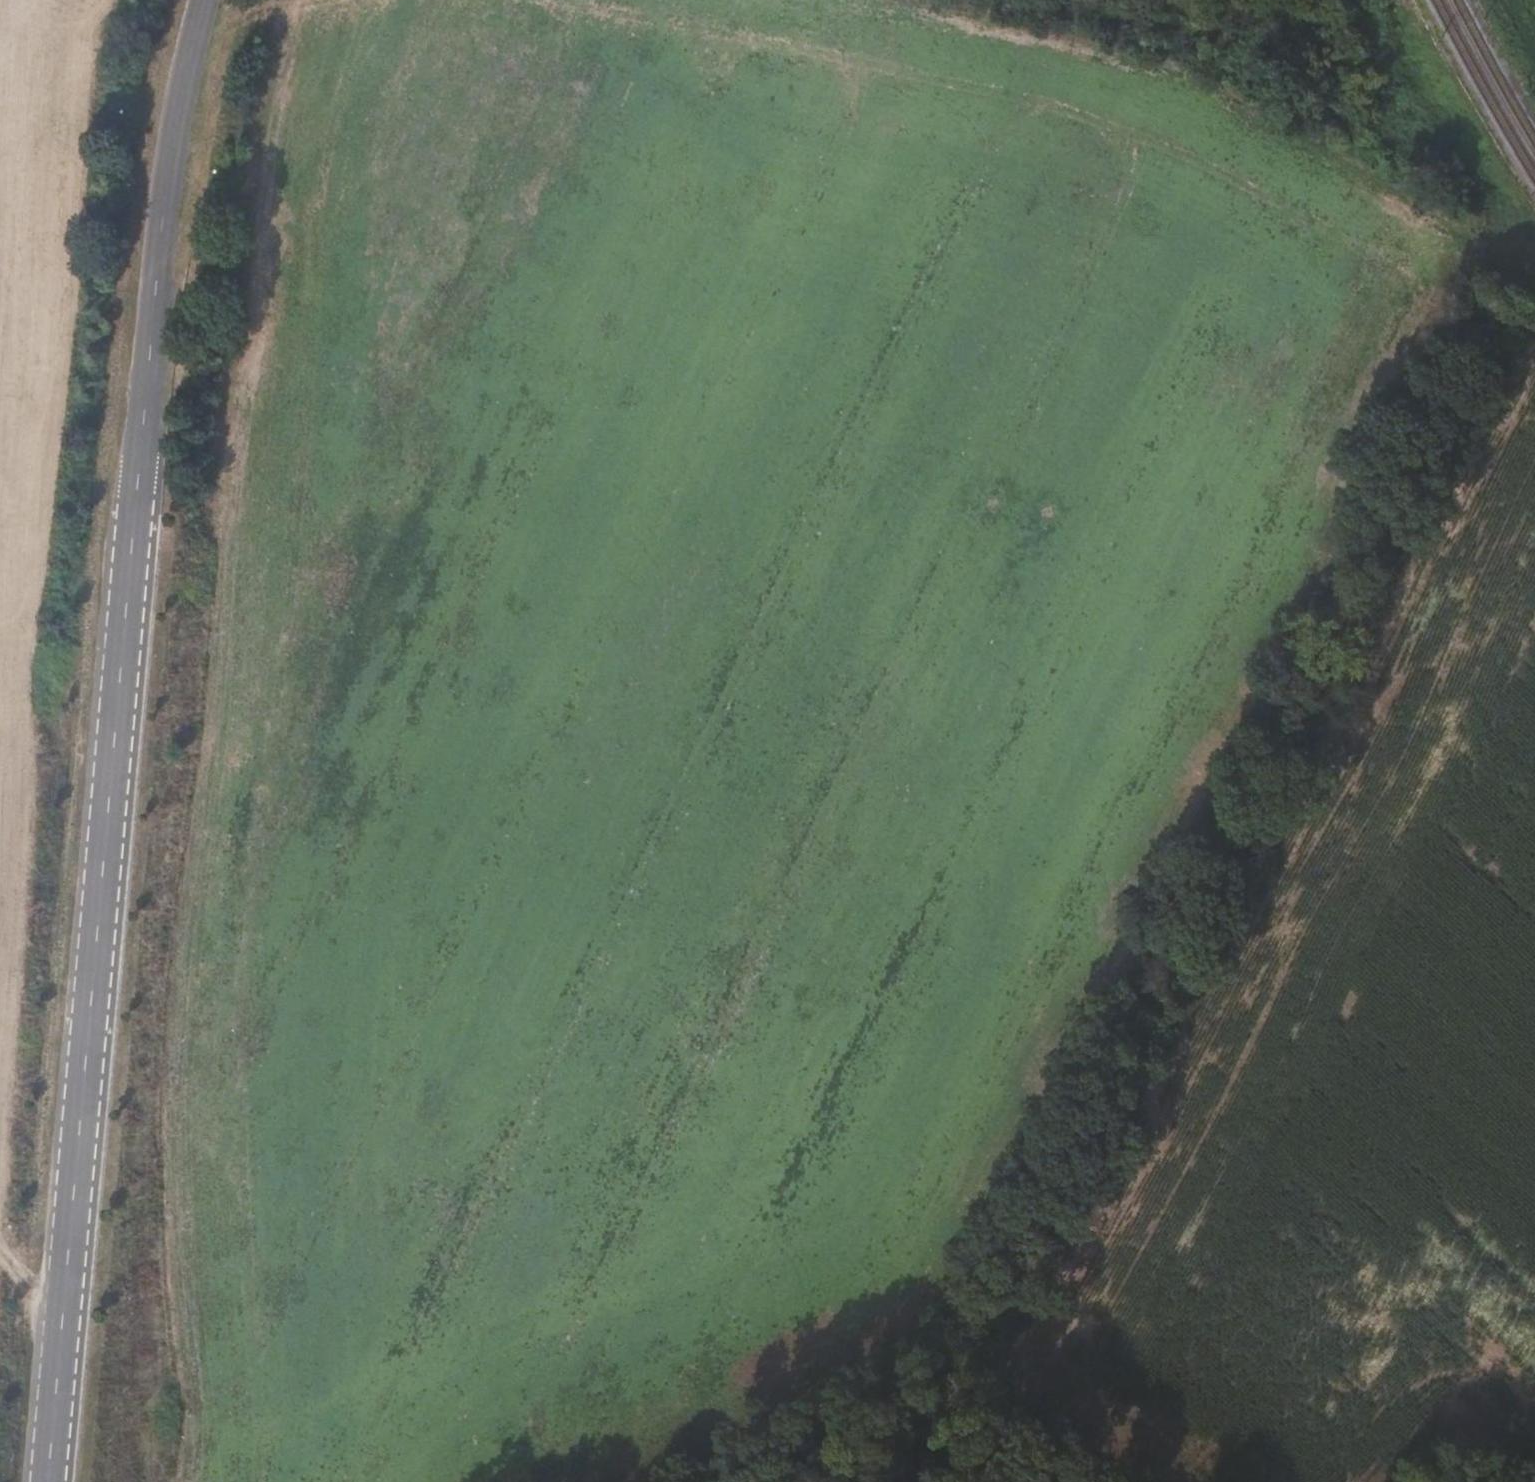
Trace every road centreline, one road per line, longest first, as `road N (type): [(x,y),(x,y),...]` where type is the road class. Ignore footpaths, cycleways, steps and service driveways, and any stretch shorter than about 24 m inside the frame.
road 1 (tertiary): [(203,0),(175,127),(139,471),(49,1481)]

